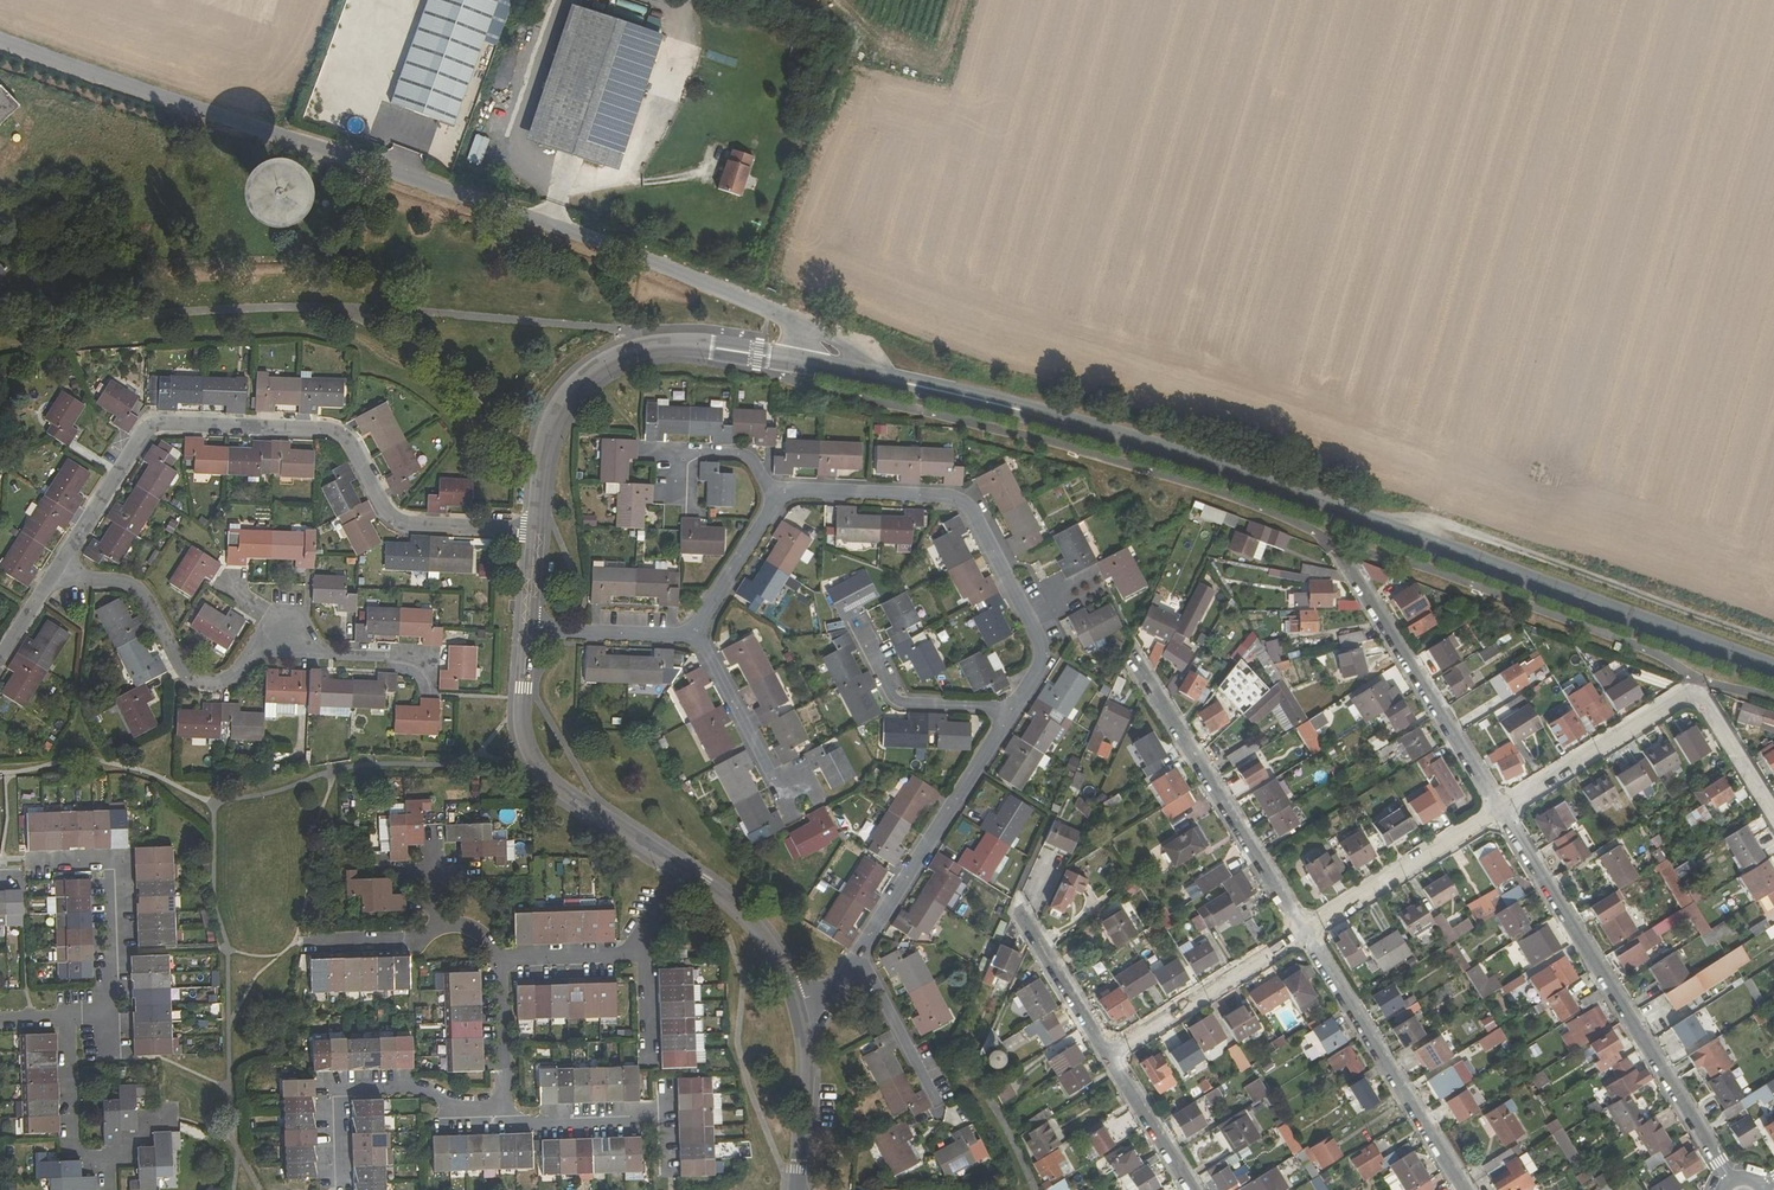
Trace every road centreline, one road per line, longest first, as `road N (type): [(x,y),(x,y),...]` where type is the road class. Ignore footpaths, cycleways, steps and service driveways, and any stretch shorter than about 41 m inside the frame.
road 1 (residential): [(806,358),(972,397),(1206,467),(1533,587),(1773,664)]
road 2 (residential): [(0,40),(594,238),(780,312),(806,333),(806,358)]
road 3 (residential): [(62,564),(152,424),(342,433),(397,522),(536,533)]
road 4 (residential): [(426,657),(336,654),(293,631),(221,679),(195,678),(172,656),(129,584),(62,564)]
road 5 (residential): [(1500,809),(1731,1177)]
road 6 (track): [(1773,640),(1431,518),(1381,531)]
road 7 (residential): [(1500,809),(1688,694),(1701,698),(1773,815)]
road 8 (residential): [(1306,930),(1130,648)]
road 9 (residential): [(528,628),(525,726),(534,760),(558,790),(681,868)]
road 10 (residential): [(1019,614),(967,508),(950,498),(777,493)]
road 11 (residential): [(1465,1189),(1306,930)]
road 12 (residential): [(860,961),(1011,714)]
road 13 (residential): [(1347,564),(1500,809)]
road 14 (residential): [(338,1182),(336,1089),(417,1084),(503,1115)]
road 15 (residential): [(40,863),(112,862),(115,1003),(73,1014)]
road 16 (residential): [(73,1014),(79,1130),(97,1157),(122,1156),(159,1121),(176,1119)]
road 17 (residential): [(645,346),(596,365),(558,406),(536,533)]
road 18 (residential): [(1110,1058),(1306,930)]
road 19 (residential): [(1306,930),(1500,809)]
road 20 (residential): [(859,626),(898,700),(992,703),(1011,714)]
road 21 (residential): [(798,790),(771,770),(697,635)]
road 22 (residential): [(681,868),(772,954),(799,1008)]
road 23 (residential): [(799,1008),(807,1051),(799,1189)]
road 24 (residential): [(1110,1058),(1019,909)]
road 25 (residential): [(697,635),(528,628)]
road 26 (residential): [(777,493),(697,635)]
road 27 (residential): [(645,346),(676,342),(806,358)]
road 28 (residential): [(938,1101),(860,961)]
road 29 (residential): [(503,1115),(546,1122),(659,1117)]
road 30 (residential): [(1192,1189),(1110,1058)]
road 31 (residential): [(503,1115),(501,961)]
road 32 (residential): [(643,956),(501,961)]
road 33 (residential): [(437,921),(418,940),(322,943)]

